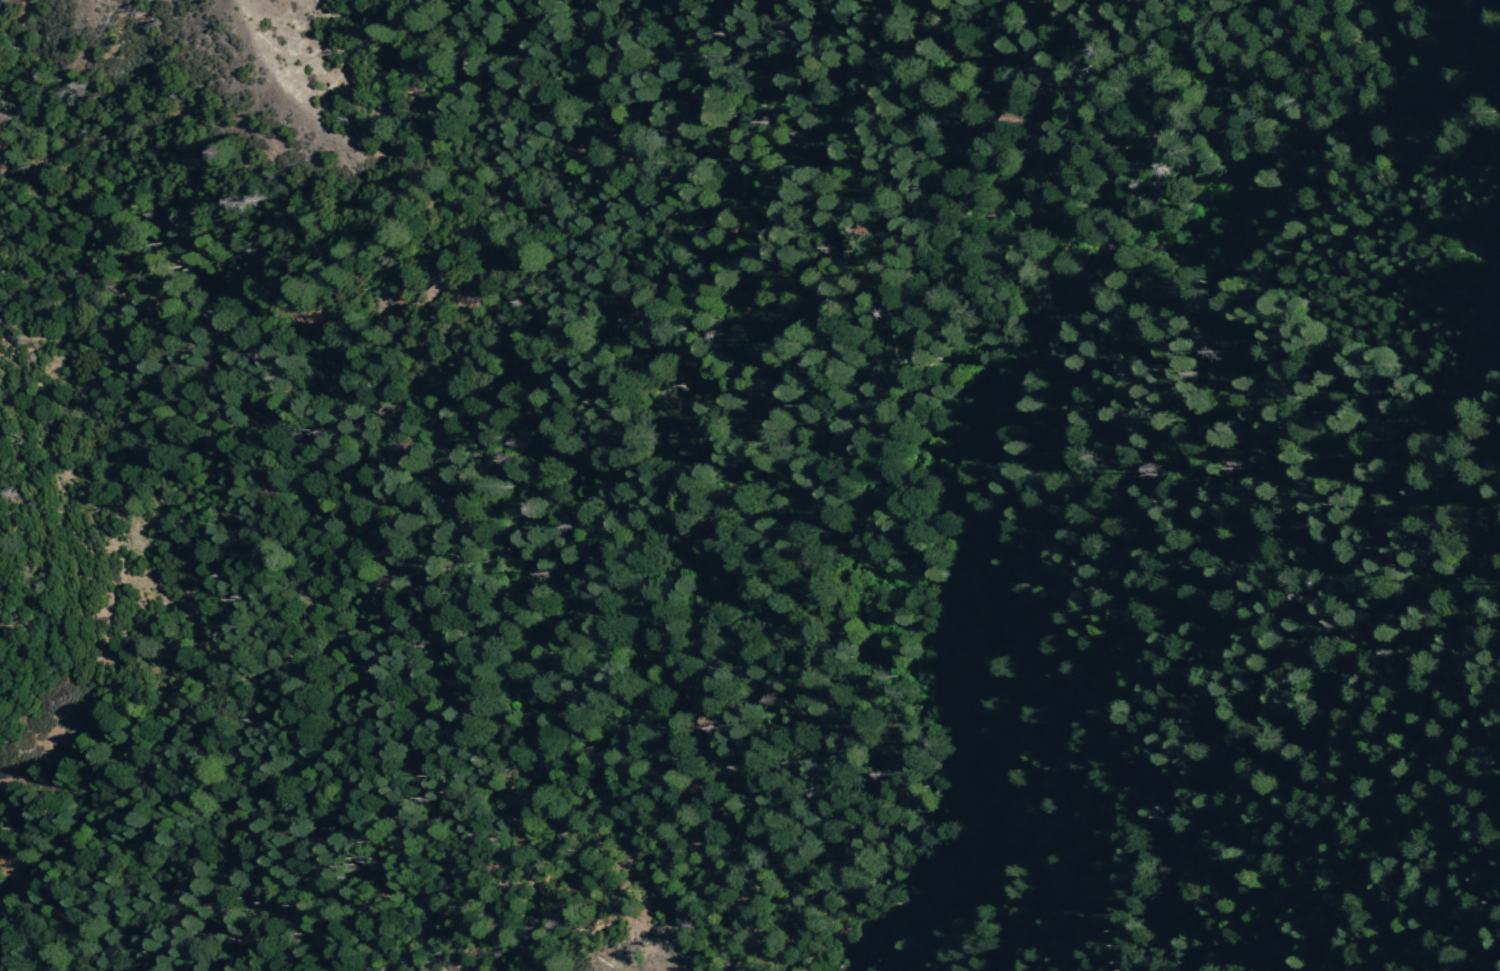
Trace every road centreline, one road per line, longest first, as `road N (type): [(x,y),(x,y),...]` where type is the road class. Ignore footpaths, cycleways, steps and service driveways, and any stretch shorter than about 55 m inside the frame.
road 1 (track): [(381,970),(452,898),(531,846),(576,792),(644,644),(708,541)]

